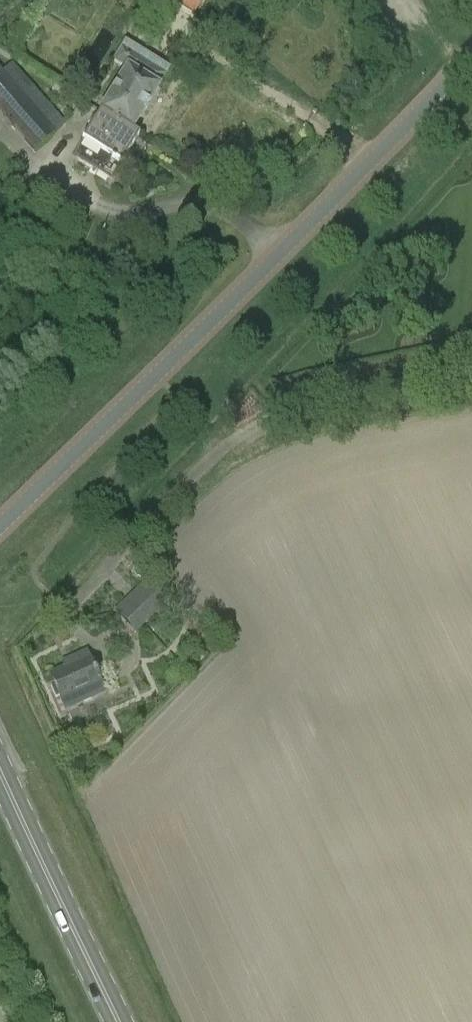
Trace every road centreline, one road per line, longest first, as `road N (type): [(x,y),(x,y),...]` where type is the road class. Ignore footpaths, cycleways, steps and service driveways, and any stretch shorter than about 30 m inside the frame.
road 1 (tertiary): [(0,526),(471,57)]
road 2 (unclassified): [(68,612),(255,423),(471,372)]
road 3 (primary): [(118,1021),(0,774)]

